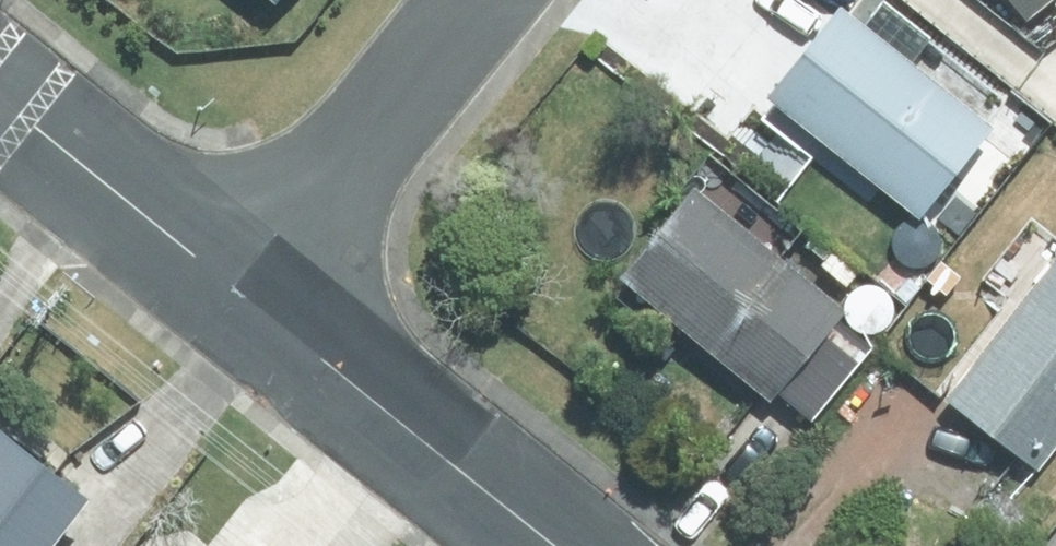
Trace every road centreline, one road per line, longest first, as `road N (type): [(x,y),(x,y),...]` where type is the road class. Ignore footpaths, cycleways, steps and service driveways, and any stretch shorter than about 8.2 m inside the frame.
road 1 (residential): [(259,285),(578,545)]
road 2 (residential): [(480,0),(259,285)]
road 3 (residential): [(0,84),(259,285)]

